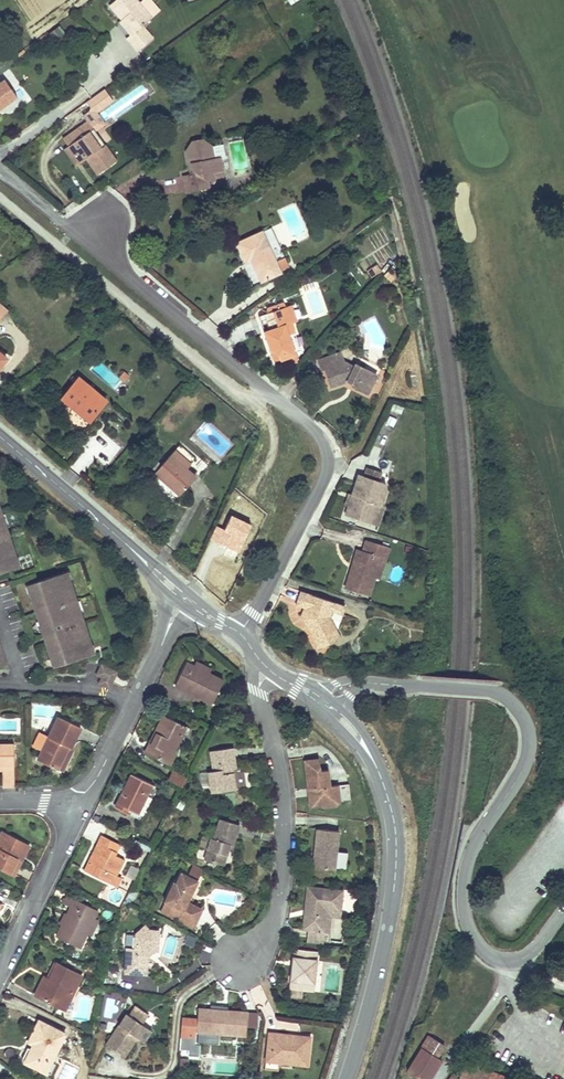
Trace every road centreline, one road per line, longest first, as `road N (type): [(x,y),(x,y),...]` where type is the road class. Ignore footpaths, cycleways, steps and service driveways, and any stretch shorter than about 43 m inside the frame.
road 1 (residential): [(0,171),(102,247),(320,438),(323,478),(240,633)]
road 2 (unclassified): [(376,683),(488,689),(512,701),(525,720),(528,750),(470,851),(465,918),(479,951),(506,963),(536,949),(563,911)]
road 3 (tertiary): [(346,1078),(394,881),(393,819),(374,762)]
road 4 (residential): [(249,959),(273,930),(285,836),(258,691),(266,668)]
road 5 (tertiary): [(183,598),(0,441)]
road 6 (residential): [(77,803),(183,598)]
road 7 (residential): [(0,969),(77,803)]

